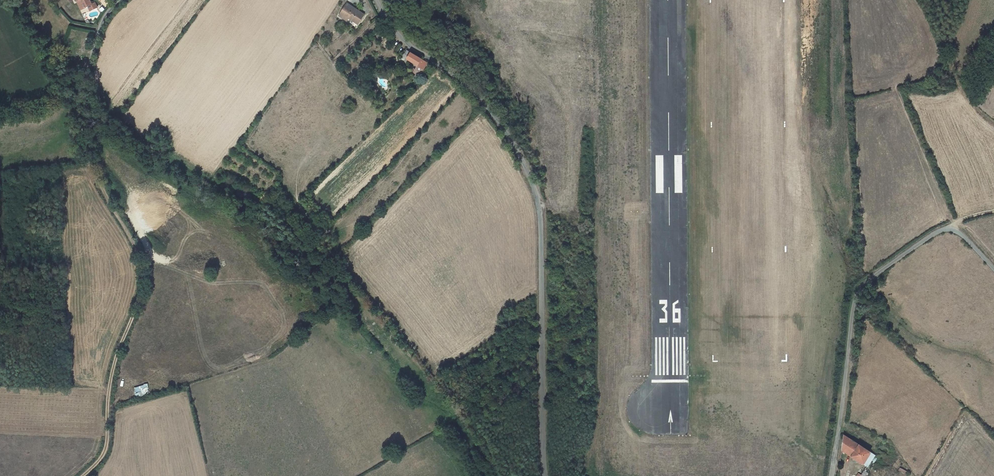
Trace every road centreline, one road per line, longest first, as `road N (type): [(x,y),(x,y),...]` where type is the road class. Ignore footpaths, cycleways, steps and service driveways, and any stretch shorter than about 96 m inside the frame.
road 1 (unclassified): [(546,475),(538,200),(482,98),(414,48),(378,0)]
road 2 (track): [(83,475),(107,445),(113,369),(144,278),(85,154),(75,97),(81,79)]
road 3 (unclassified): [(993,270),(950,228),(862,286),(829,475)]

